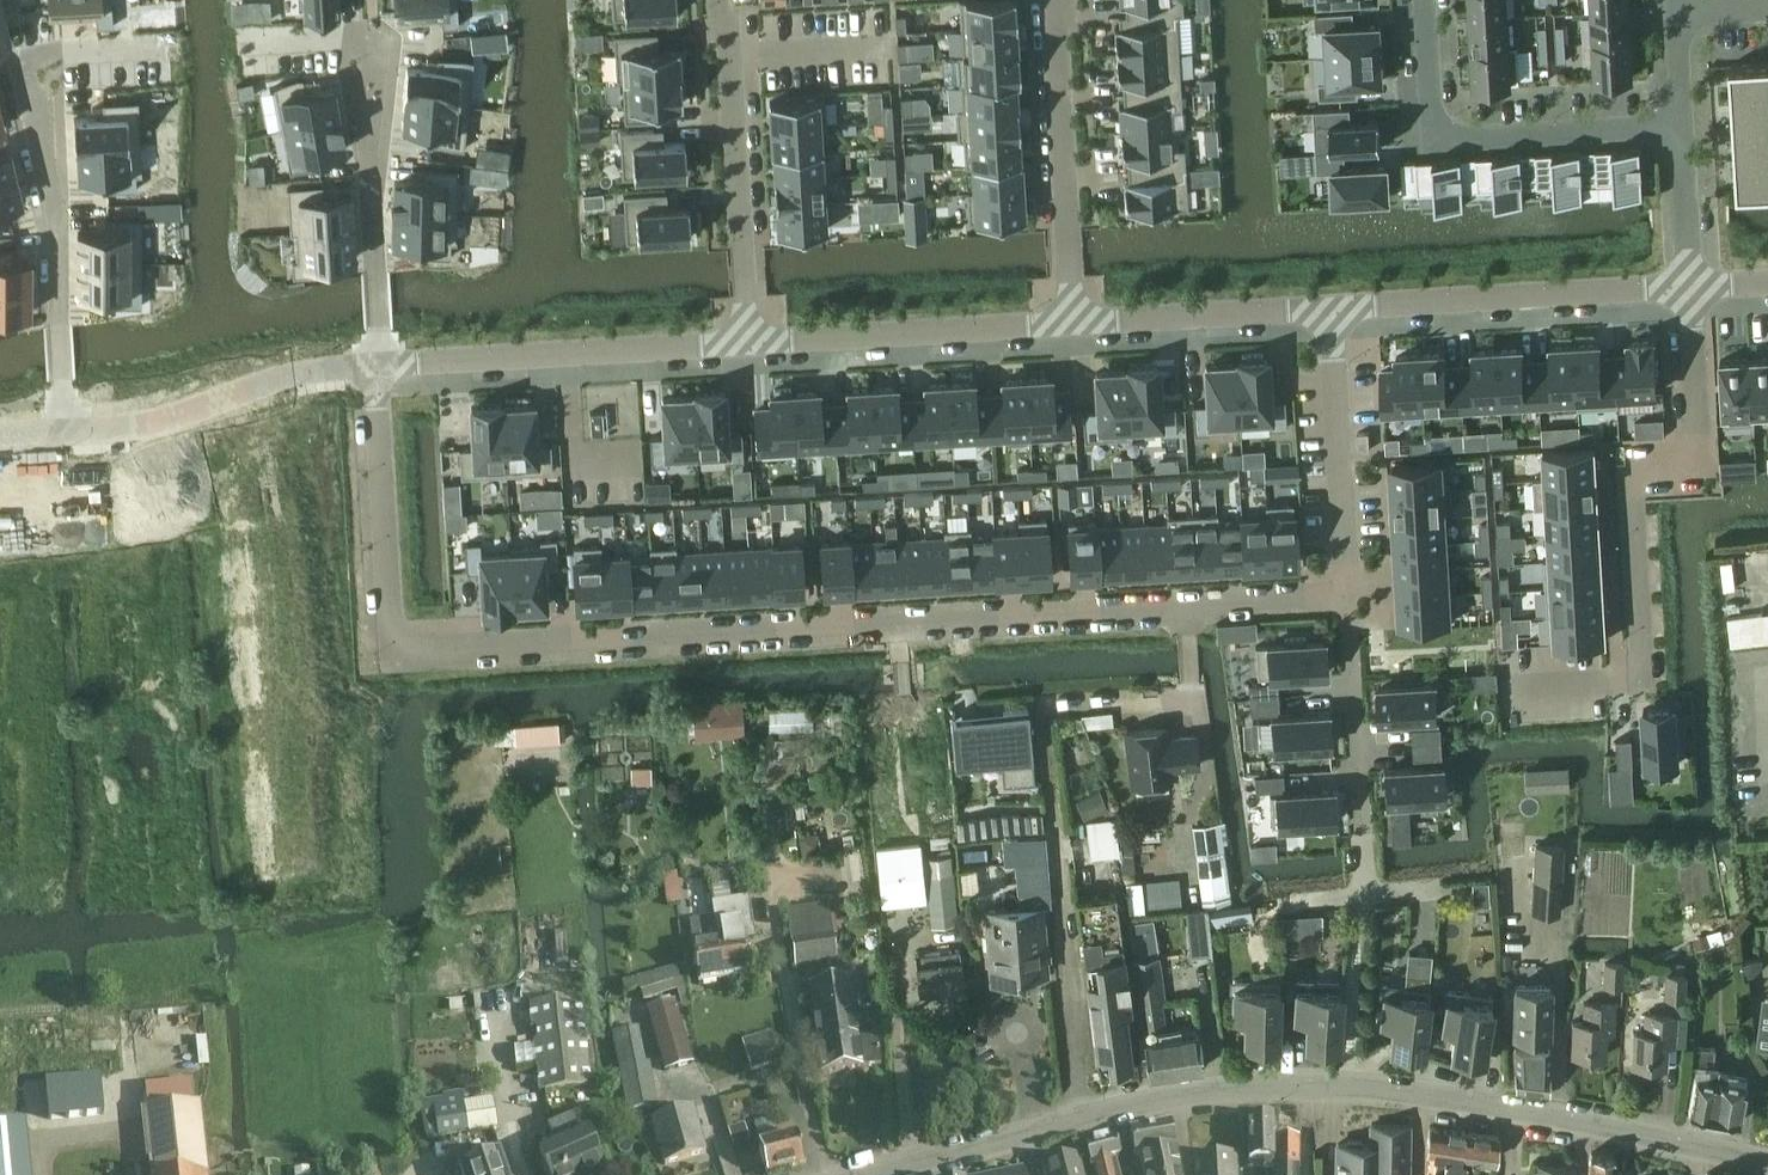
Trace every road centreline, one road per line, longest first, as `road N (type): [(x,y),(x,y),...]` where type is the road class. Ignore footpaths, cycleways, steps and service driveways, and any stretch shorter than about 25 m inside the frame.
road 1 (residential): [(1352,586),(389,650),(374,363)]
road 2 (tertiary): [(1767,1165),(1553,1117),(1348,1087),(1243,1085),(1077,1113),(869,1174)]
road 3 (residential): [(1688,285),(1696,474),(1627,478),(1636,669)]
road 4 (residential): [(1425,0),(1433,136),(1681,128)]
road 5 (residential): [(62,429),(36,50)]
road 6 (residential): [(751,343),(374,363)]
road 7 (residential): [(1688,285),(1336,313)]
road 8 (residential): [(751,343),(738,58),(722,30),(720,0)]
road 9 (residential): [(374,363),(372,33)]
road 10 (residential): [(1057,0),(1068,326)]
road 11 (residential): [(374,363),(289,371),(146,424),(62,429)]
road 12 (residential): [(1068,326),(751,343)]
road 13 (residential): [(1336,313),(1352,586)]
road 14 (residential): [(1336,313),(1068,326)]
road 15 (residential): [(1352,586),(1363,835)]
road 16 (residential): [(1681,128),(1688,285)]

